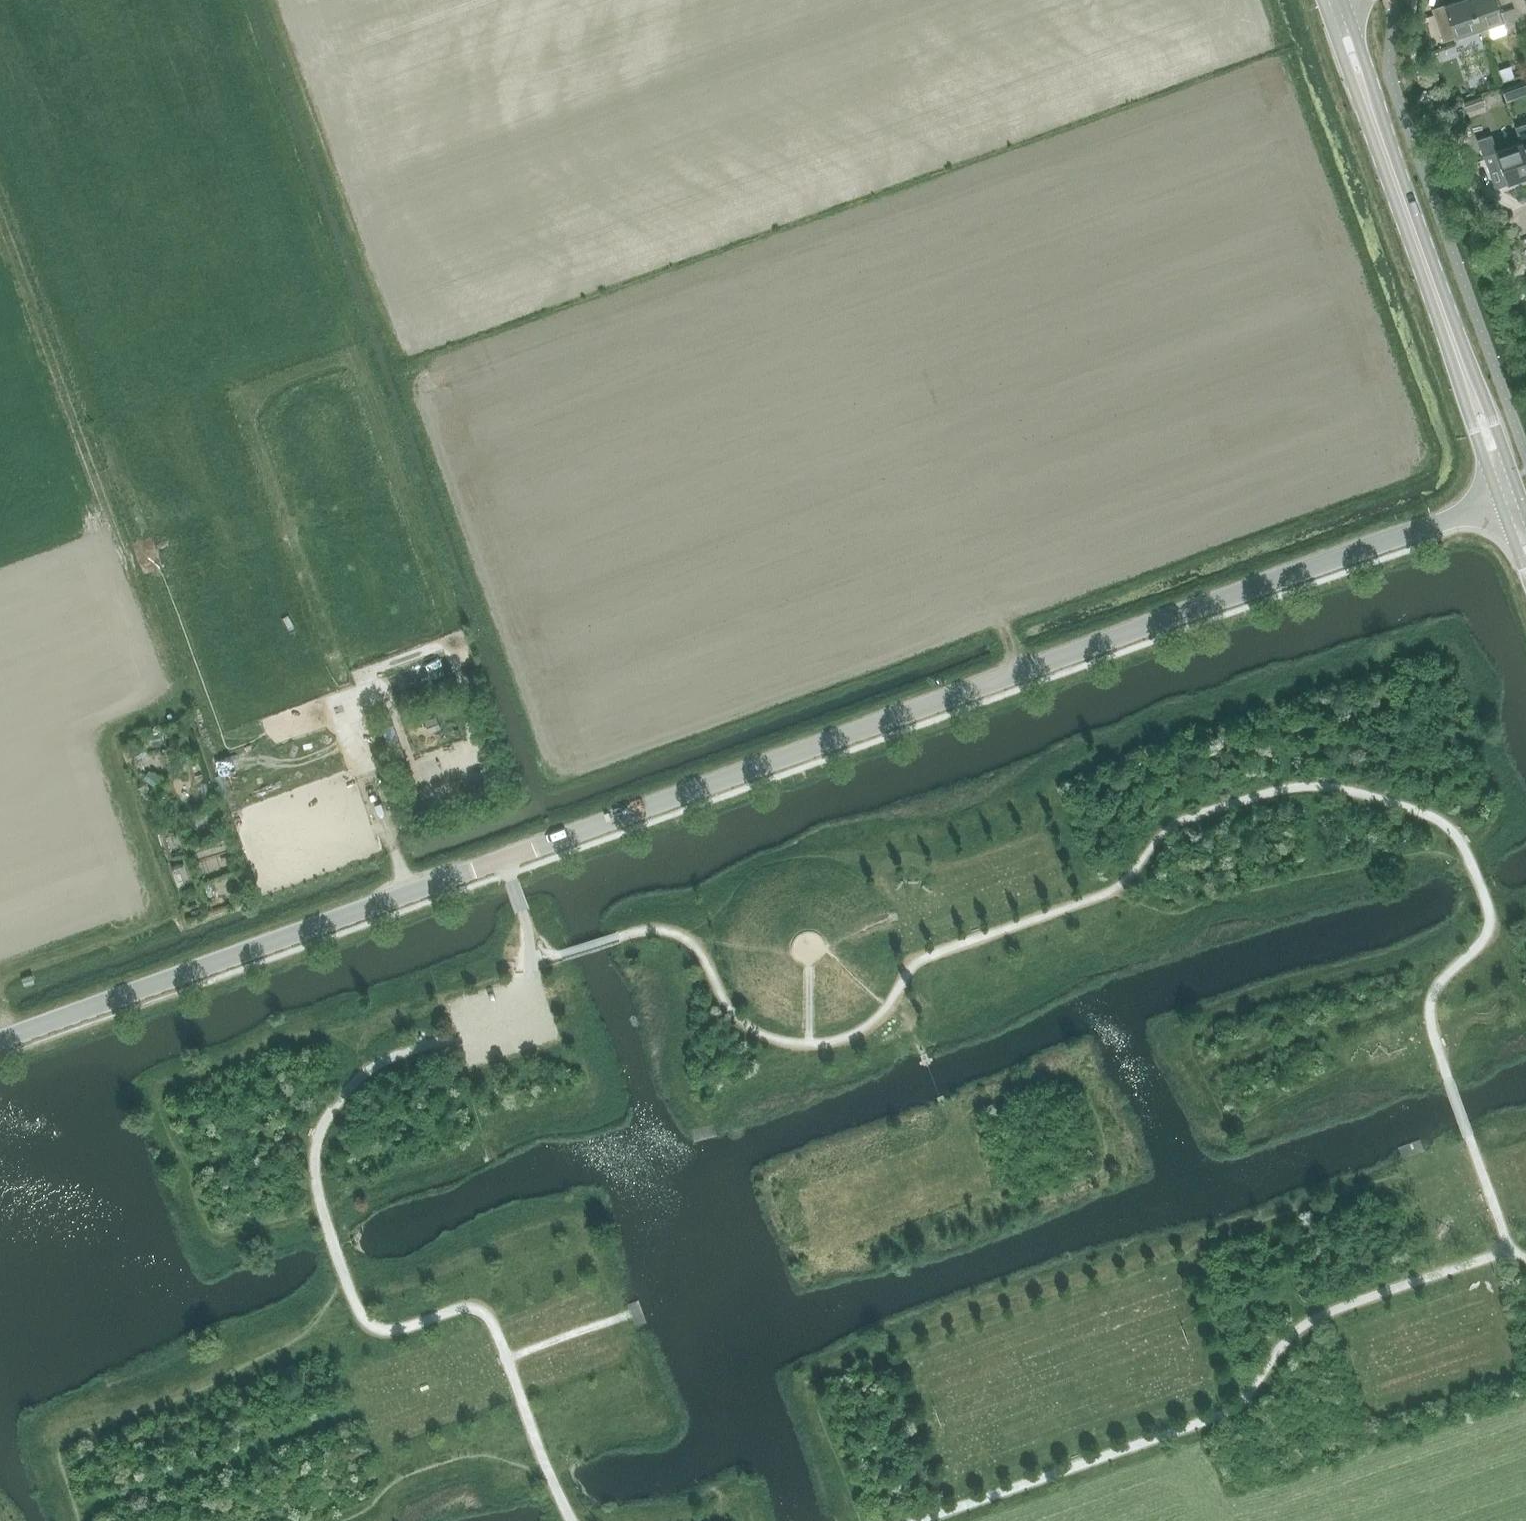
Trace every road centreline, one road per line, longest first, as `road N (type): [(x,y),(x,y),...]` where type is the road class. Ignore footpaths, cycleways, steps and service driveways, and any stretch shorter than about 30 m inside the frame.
road 1 (unclassified): [(0,1040),(1499,499)]
road 2 (tertiary): [(1468,381),(1368,98)]
road 3 (tertiary): [(1519,492),(1492,415),(1468,381)]
road 4 (tertiary): [(1468,381),(1470,419),(1499,499)]

